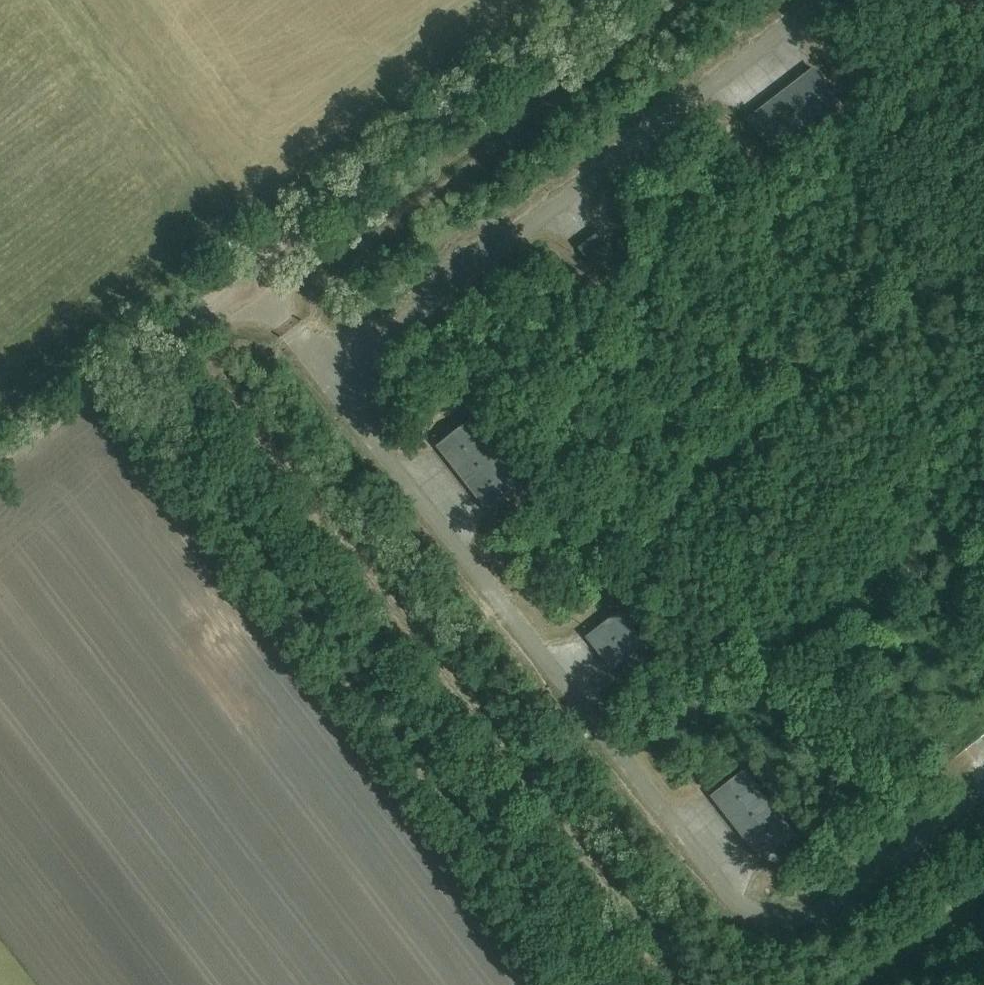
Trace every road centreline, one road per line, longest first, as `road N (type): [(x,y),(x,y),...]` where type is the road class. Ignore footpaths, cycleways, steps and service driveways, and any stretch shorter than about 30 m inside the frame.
road 1 (track): [(114,368),(595,984)]
road 2 (track): [(114,368),(600,0)]
road 3 (track): [(0,457),(114,368)]

